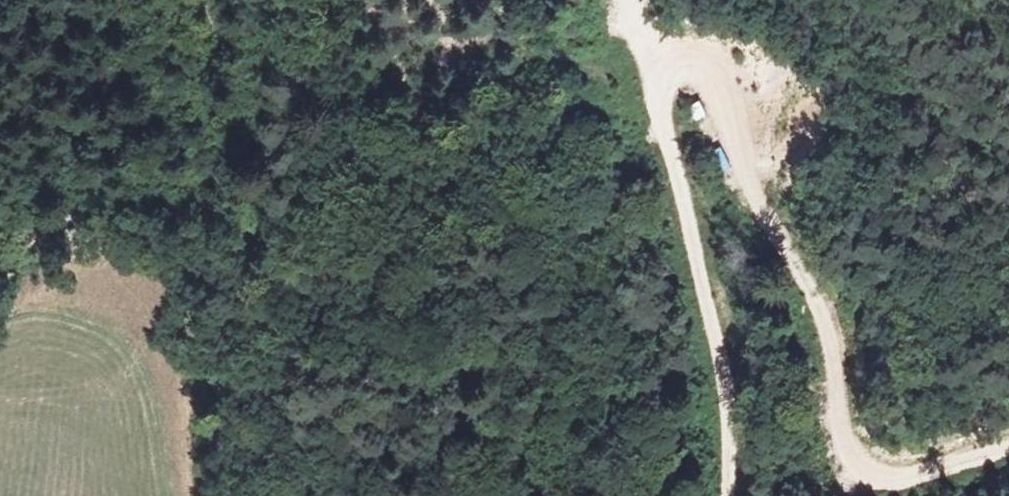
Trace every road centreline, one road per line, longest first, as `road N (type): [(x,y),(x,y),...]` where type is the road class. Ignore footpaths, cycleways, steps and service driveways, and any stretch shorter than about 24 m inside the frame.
road 1 (track): [(661,76),(697,73),(804,279),(832,364),(849,460),(884,474),(1008,437)]
road 2 (track): [(724,495),(720,385),(653,90),(661,76)]
road 3 (track): [(249,226),(455,410),(530,495)]
road 4 (track): [(0,271),(108,200),(189,199),(249,226)]
road 5 (track): [(226,495),(249,226)]

